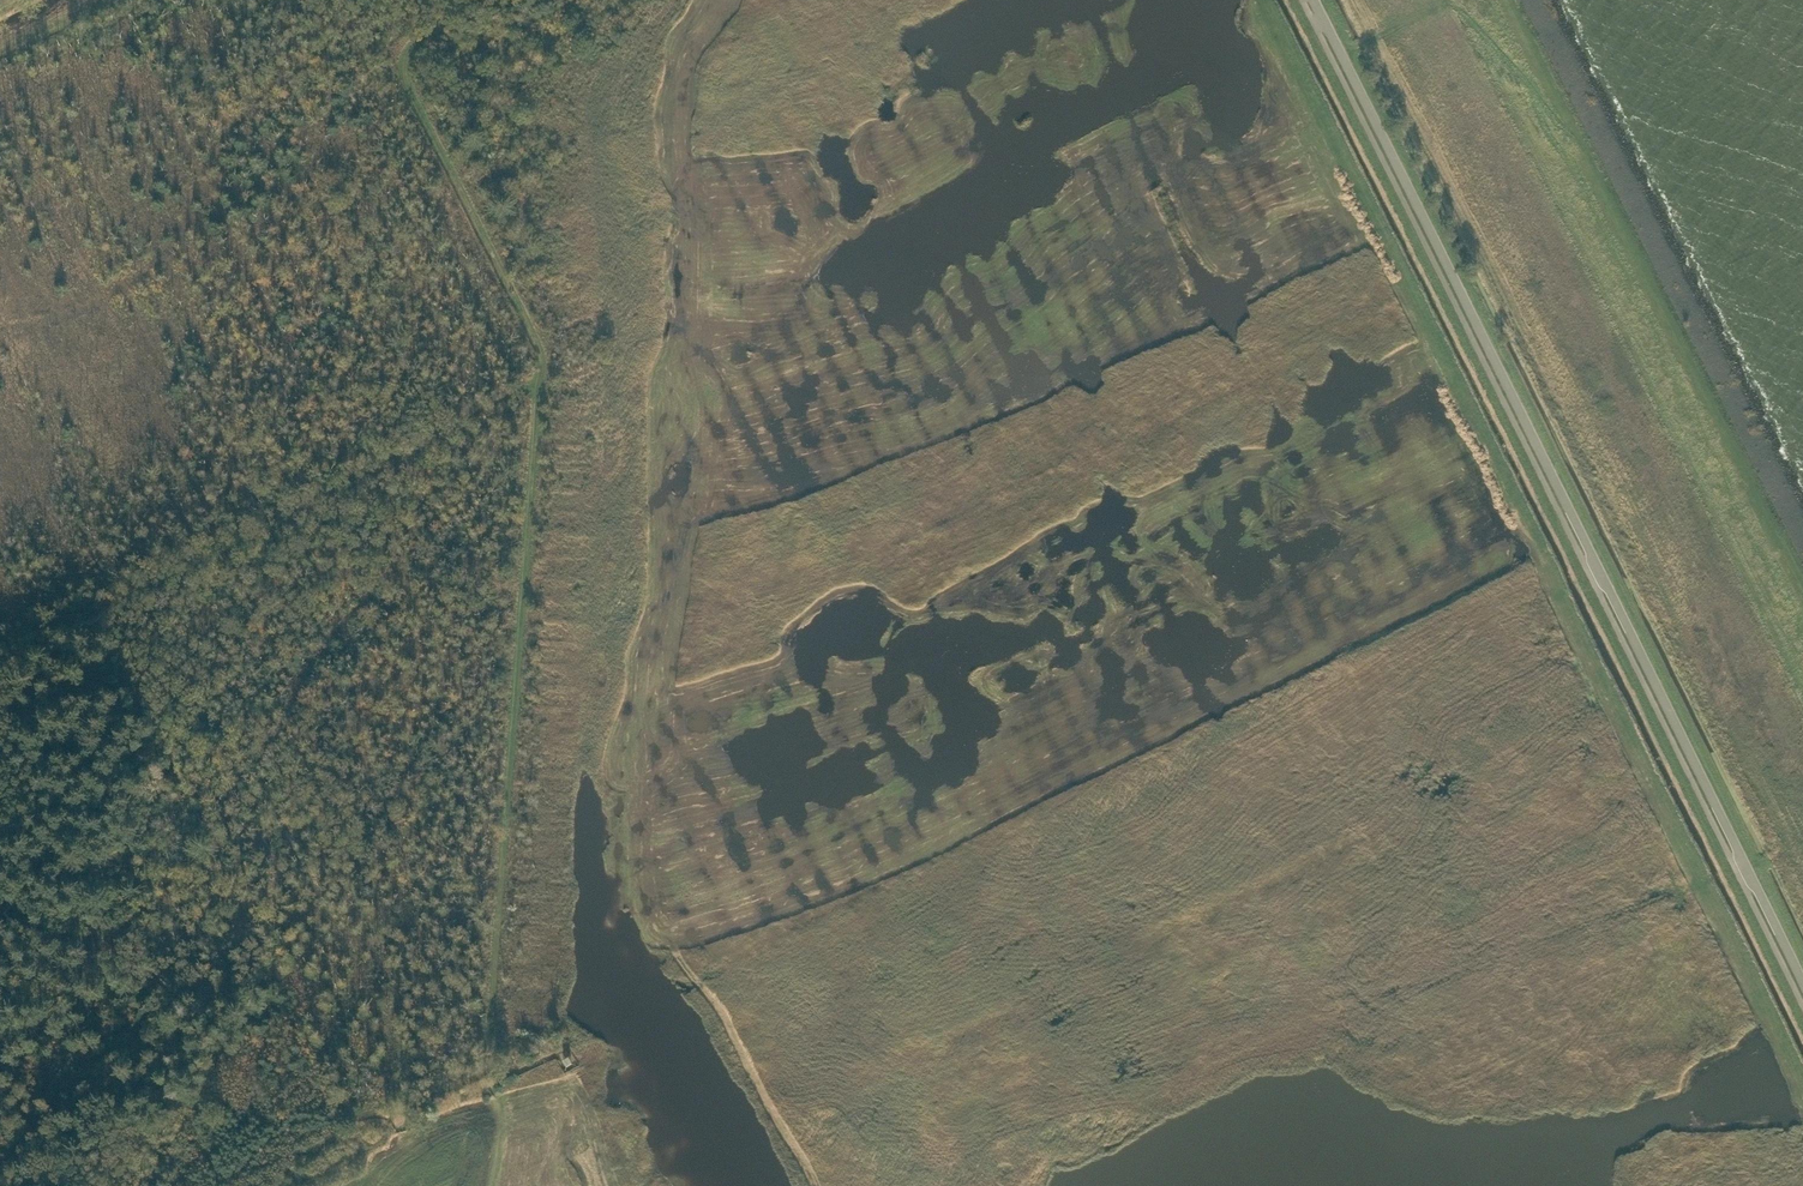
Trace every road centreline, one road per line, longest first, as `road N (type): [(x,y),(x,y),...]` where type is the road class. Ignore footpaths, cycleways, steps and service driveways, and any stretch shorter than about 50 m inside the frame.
road 1 (tertiary): [(1802,1001),(1311,0)]
road 2 (track): [(1547,99),(1453,0)]
road 3 (track): [(1447,0),(1329,58)]

